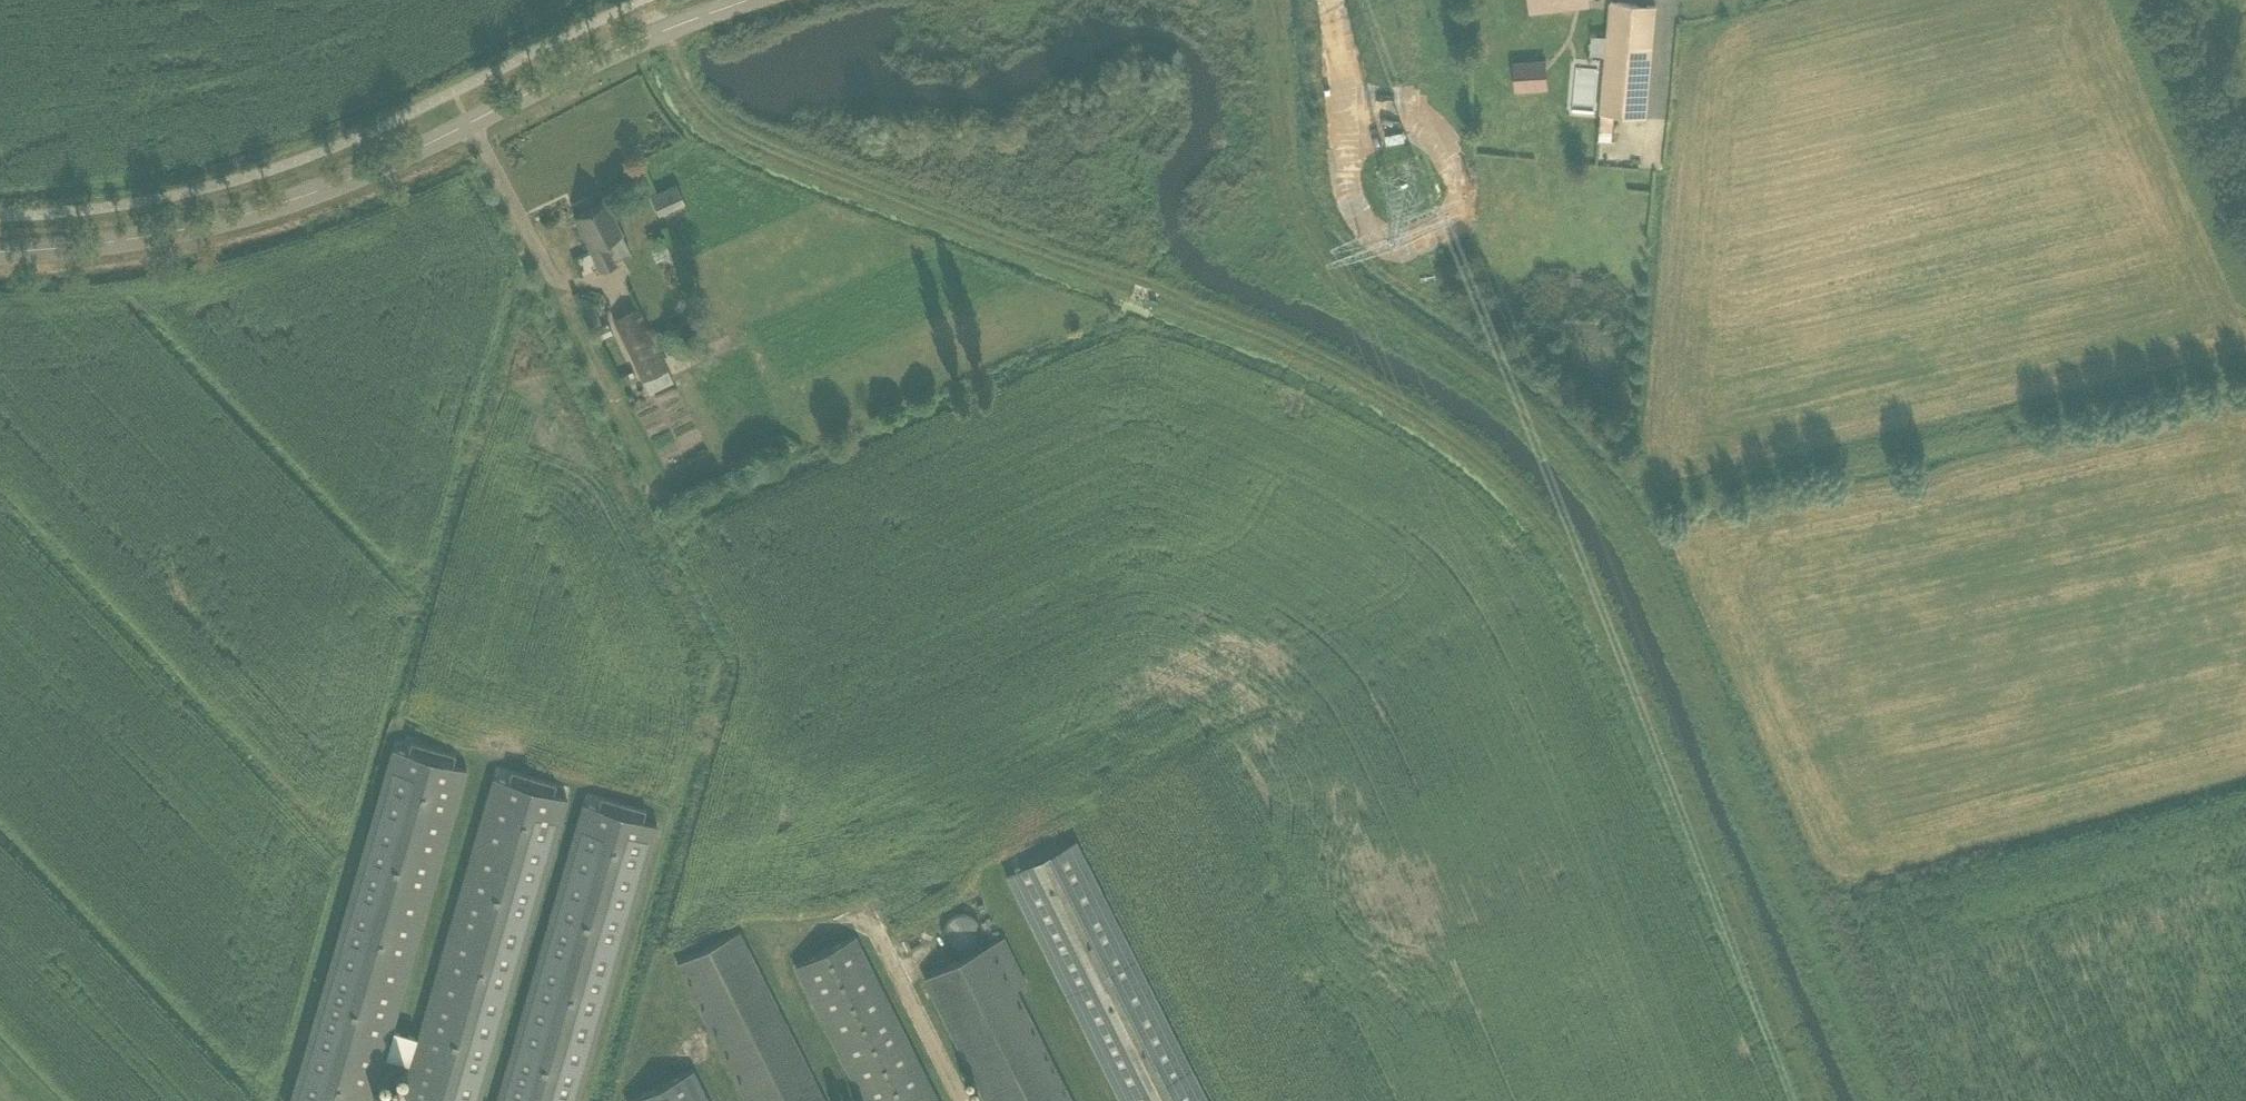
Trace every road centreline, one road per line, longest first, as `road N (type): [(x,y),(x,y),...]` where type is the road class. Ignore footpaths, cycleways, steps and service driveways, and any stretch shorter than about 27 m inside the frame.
road 1 (track): [(1814,1100),(1579,565),(1499,471),(1311,360),(713,116),(677,54),(663,0)]
road 2 (track): [(1883,1100),(1631,526),(1523,410),(1329,279),(1284,189),(1273,0)]
road 3 (tertiary): [(0,253),(123,239),(257,211),(397,154),(511,95),(763,0)]
road 4 (track): [(2184,0),(2245,142)]

